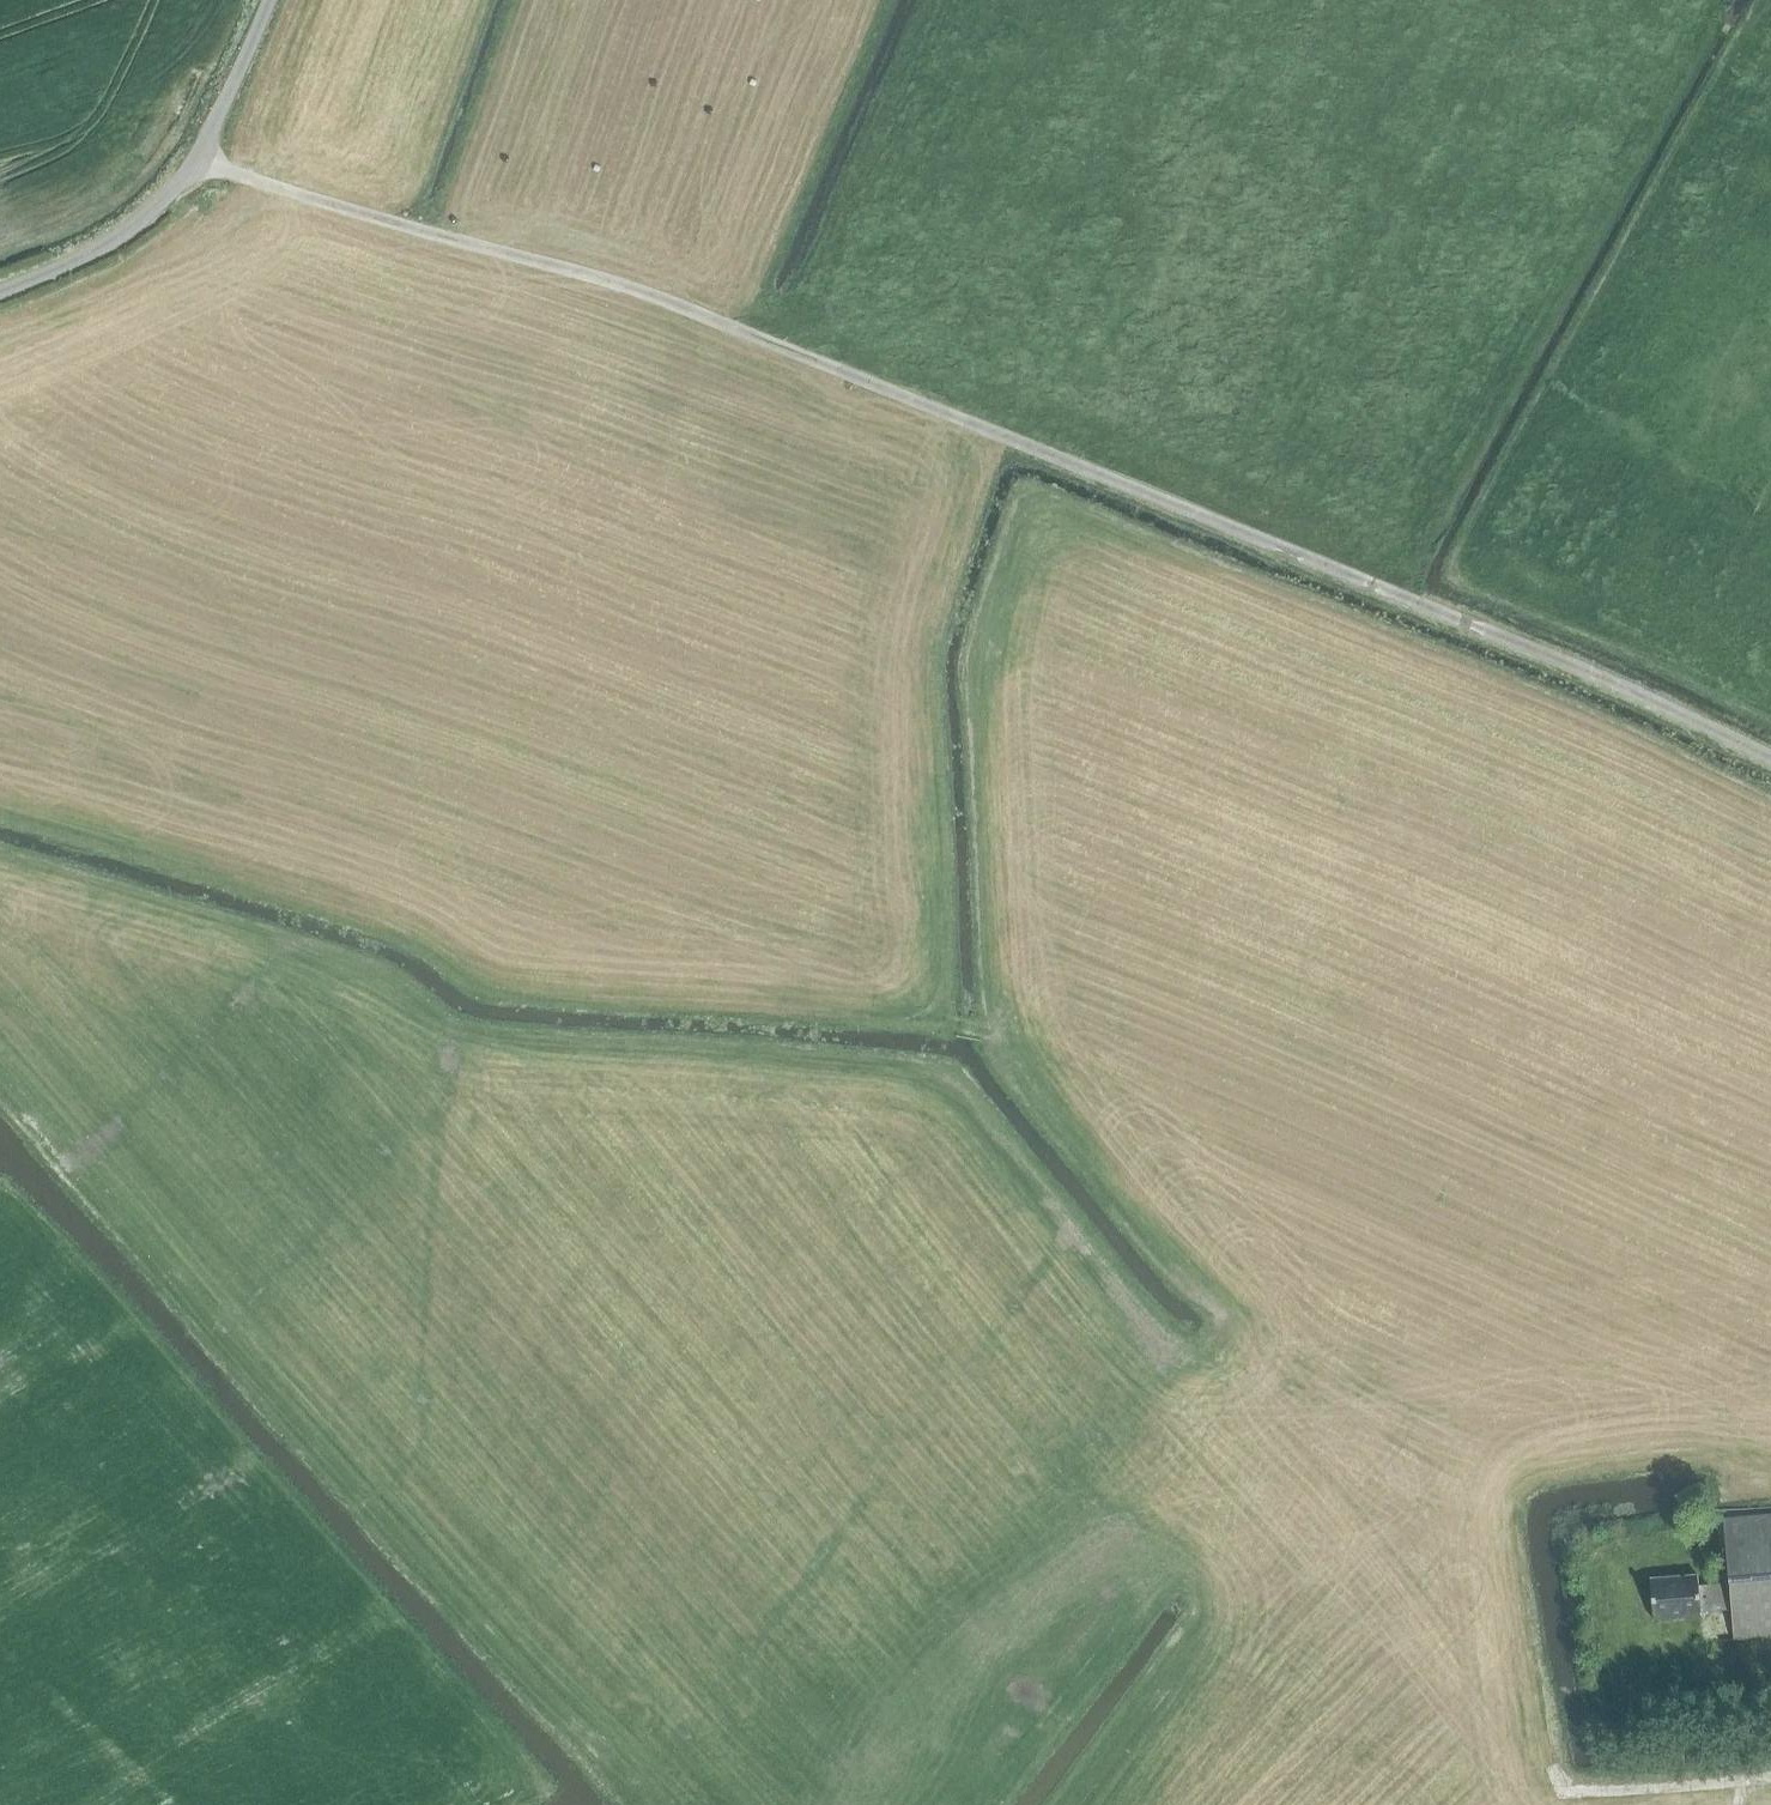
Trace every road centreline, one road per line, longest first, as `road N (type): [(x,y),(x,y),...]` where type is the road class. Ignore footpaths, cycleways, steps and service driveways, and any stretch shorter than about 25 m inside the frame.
road 1 (unclassified): [(0,294),(123,239),(168,201),(208,147),(275,0)]
road 2 (track): [(1737,1804),(1742,1778),(1564,1799),(1550,1773)]

